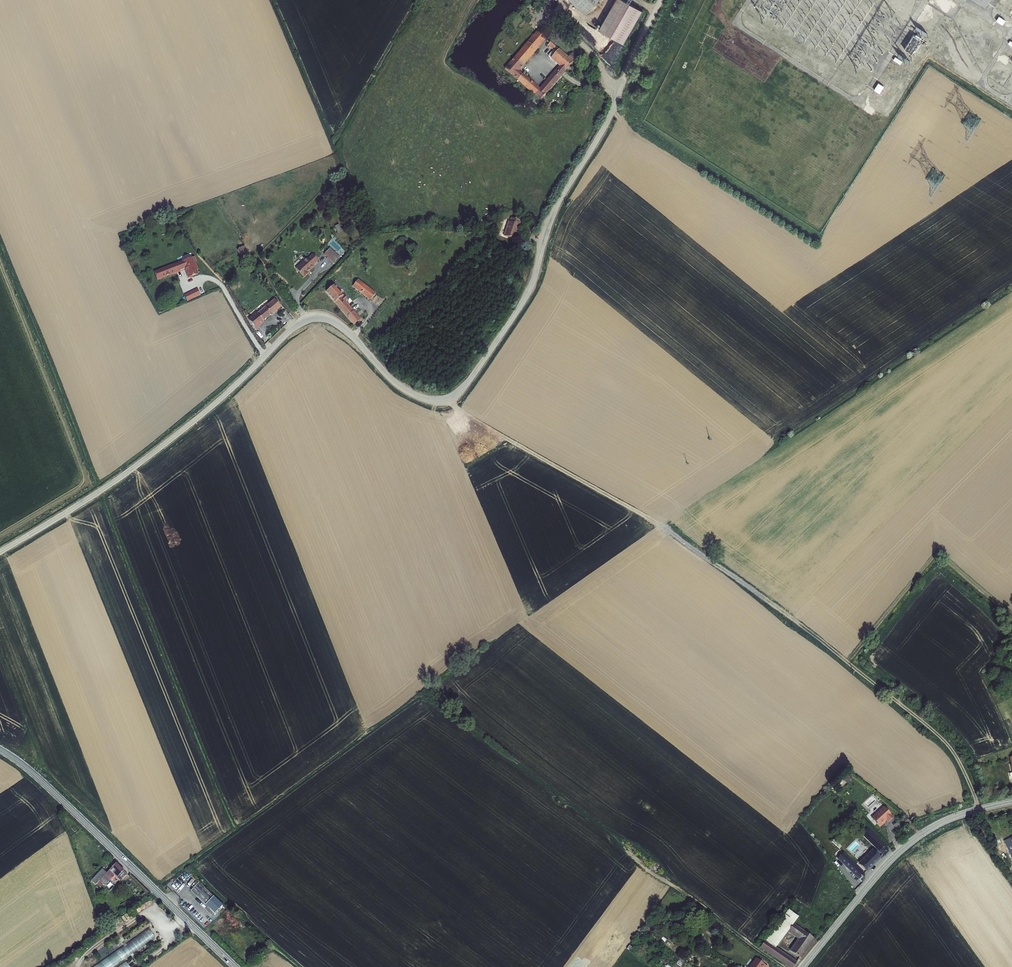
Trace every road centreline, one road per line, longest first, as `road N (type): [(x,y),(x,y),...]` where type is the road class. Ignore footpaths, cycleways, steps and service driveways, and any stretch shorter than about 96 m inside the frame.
road 1 (unclassified): [(661,0),(606,123),(551,218),(528,291),(463,389),(439,399),(412,394),(339,324),(308,317),(146,459),(0,551)]
road 2 (track): [(445,398),(666,525),(796,619),(939,734),(978,810)]
road 3 (secondary): [(234,966),(0,749)]
road 4 (tertiary): [(803,966),(908,844),(953,818),(1011,802)]
road 5 (track): [(784,966),(621,846)]

